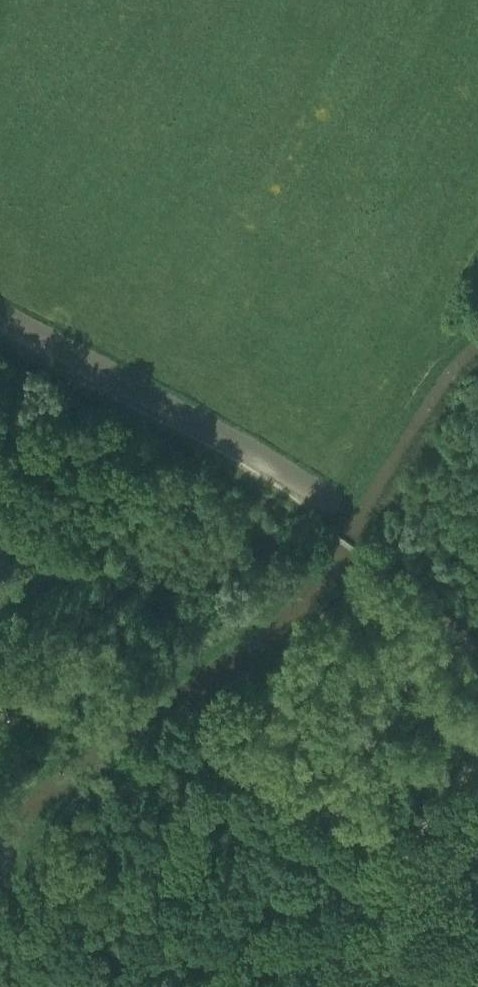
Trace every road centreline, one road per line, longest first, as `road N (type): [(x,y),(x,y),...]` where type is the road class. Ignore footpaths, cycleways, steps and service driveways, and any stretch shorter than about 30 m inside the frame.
road 1 (track): [(330,535),(301,497),(81,377)]
road 2 (track): [(295,986),(392,868)]
road 3 (track): [(477,651),(358,556)]
road 4 (track): [(392,868),(477,759)]
road 5 (track): [(81,377),(44,435),(0,463)]

